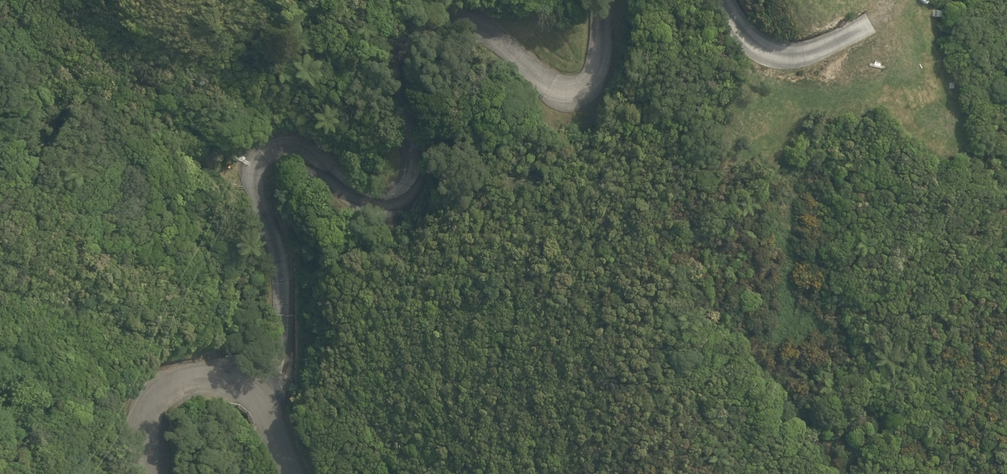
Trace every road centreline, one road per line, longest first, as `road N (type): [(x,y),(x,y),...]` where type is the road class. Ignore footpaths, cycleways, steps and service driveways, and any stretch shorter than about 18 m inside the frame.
road 1 (track): [(260,414),(281,377),(289,280),(257,187),(259,162),(289,150),(366,201),(392,207),(410,162),(396,77),(408,42),(434,22),(459,19),(550,91),(572,93),(601,60),(602,0)]
road 2 (residential): [(149,473),(145,416),(153,397),(188,379),(211,377),(247,396),(289,473)]
road 3 (track): [(719,0),(725,20),(751,47),(775,56),(800,53),(867,21)]

